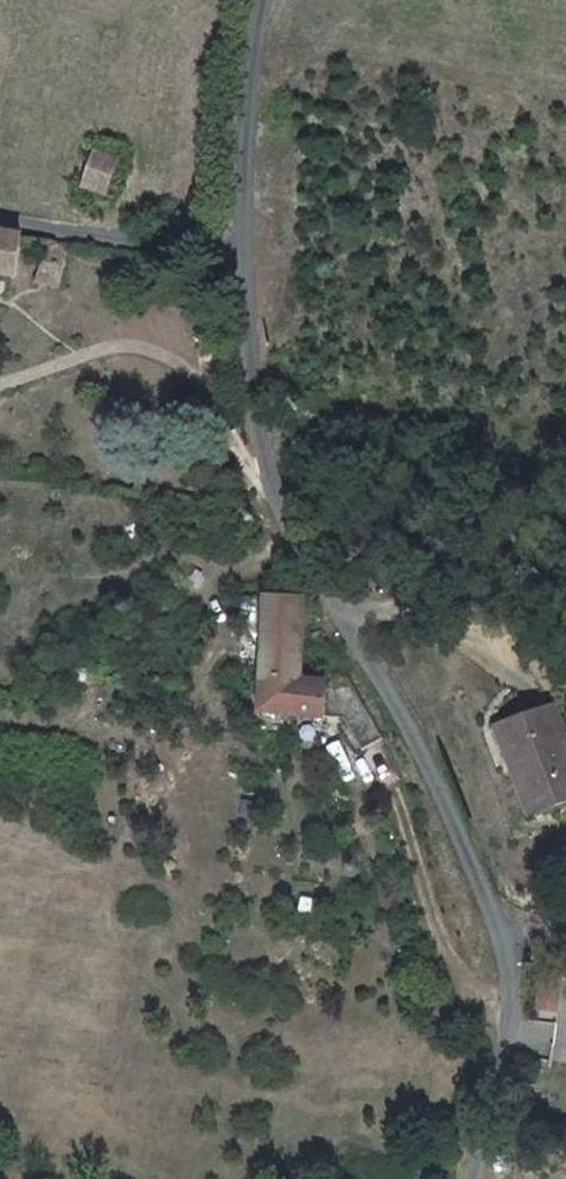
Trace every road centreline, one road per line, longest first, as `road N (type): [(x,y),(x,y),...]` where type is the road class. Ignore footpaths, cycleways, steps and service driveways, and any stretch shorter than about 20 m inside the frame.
road 1 (unclassified): [(243,259),(252,405),(271,468),(451,815),(502,930),(511,1019),(473,1178)]
road 2 (unclassified): [(265,0),(243,259)]
road 3 (unclassified): [(0,227),(243,259)]

